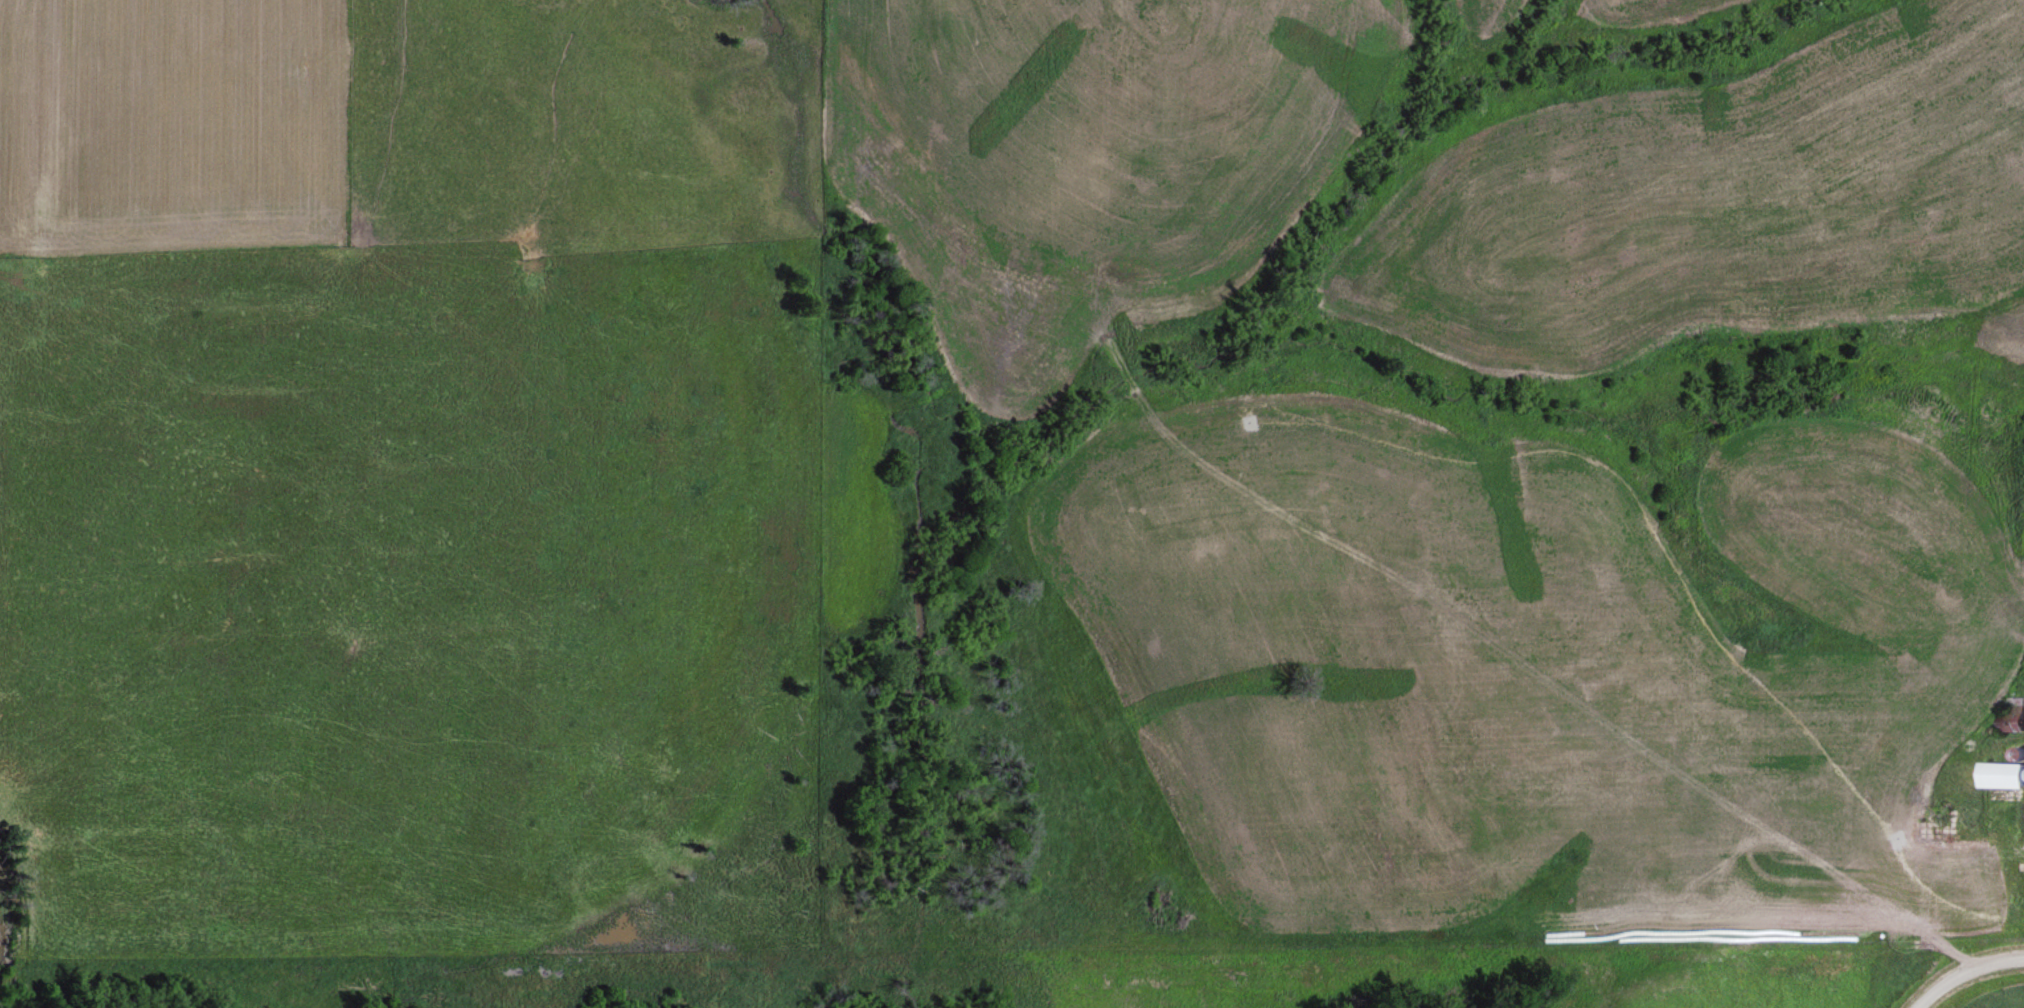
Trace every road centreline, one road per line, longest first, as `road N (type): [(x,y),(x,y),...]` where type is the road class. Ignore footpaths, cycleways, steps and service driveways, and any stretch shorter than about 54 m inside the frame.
road 1 (residential): [(1917,1007),(1963,971),(2023,958)]

